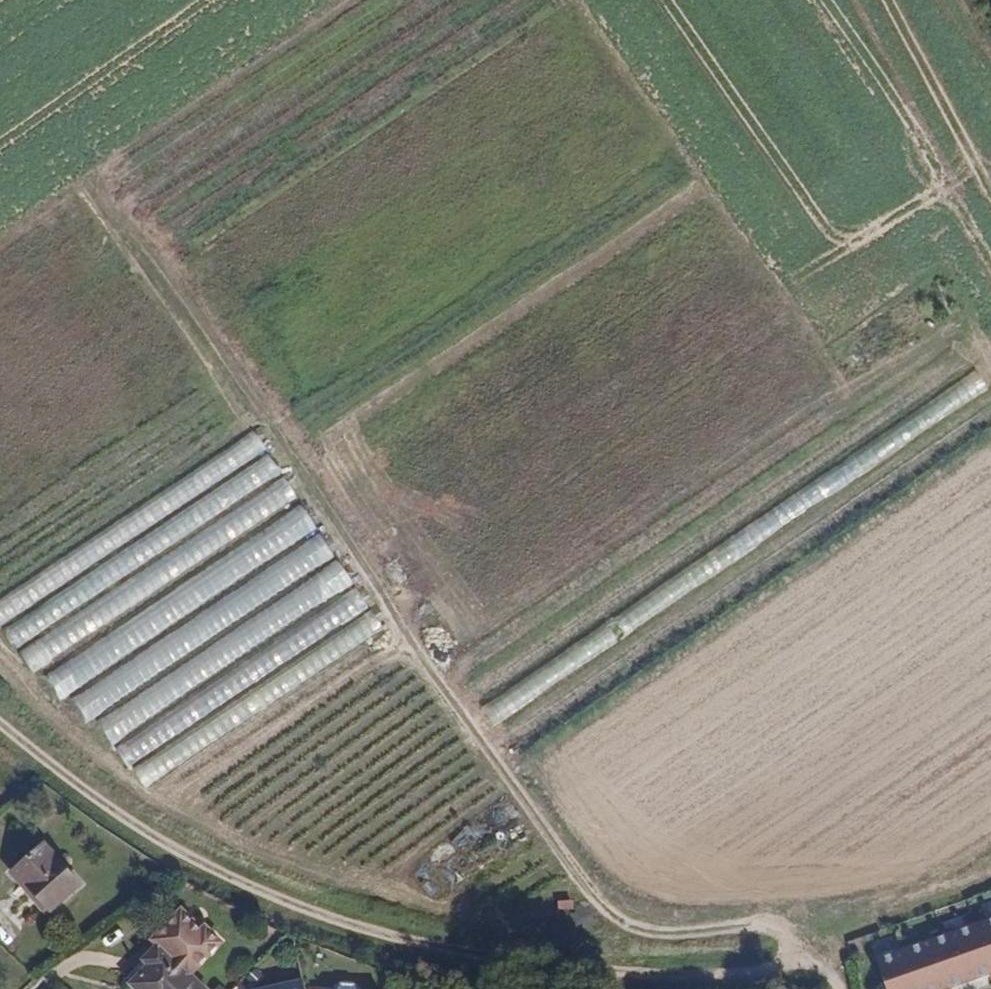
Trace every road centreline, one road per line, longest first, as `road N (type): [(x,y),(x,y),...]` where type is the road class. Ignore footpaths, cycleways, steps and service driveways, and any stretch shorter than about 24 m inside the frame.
road 1 (track): [(842,988),(837,965),(678,981),(419,949),(250,888),(42,762),(0,726)]

